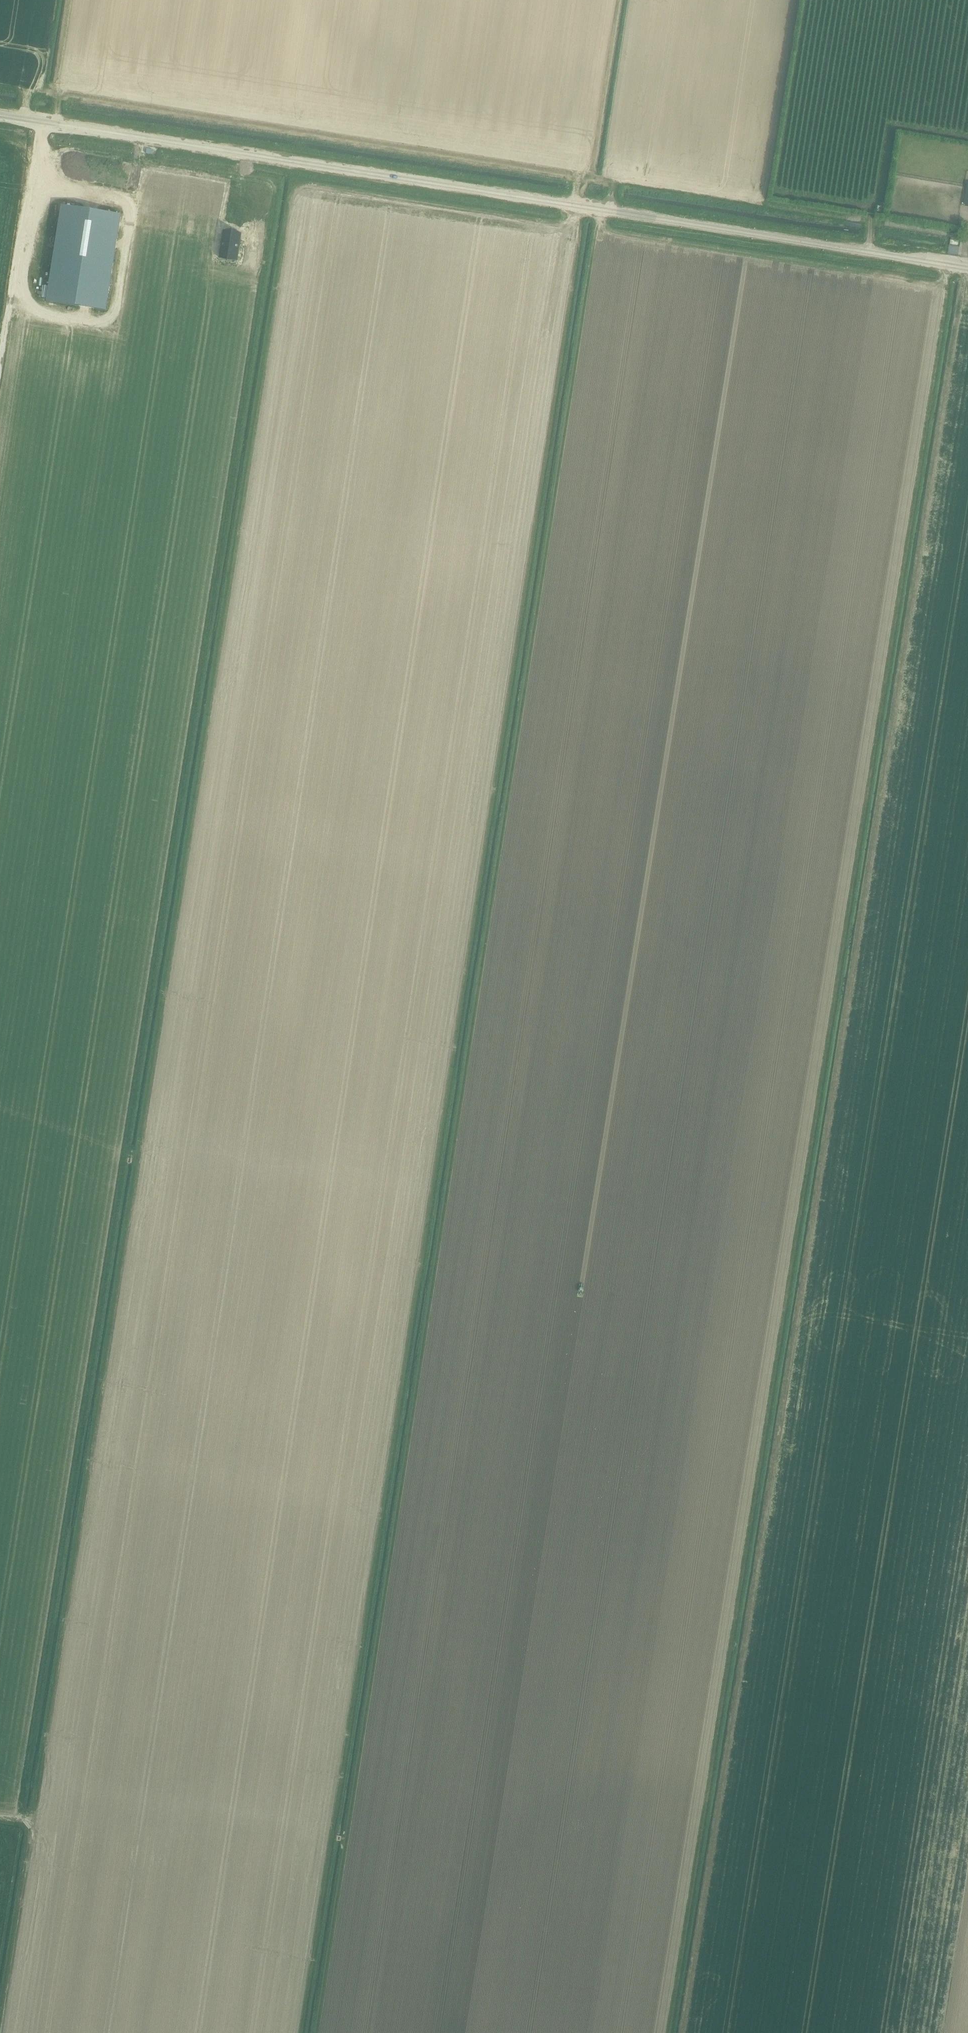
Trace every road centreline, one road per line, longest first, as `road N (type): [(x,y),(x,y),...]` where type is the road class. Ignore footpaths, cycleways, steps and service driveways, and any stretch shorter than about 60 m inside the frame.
road 1 (tertiary): [(41,121),(967,268)]
road 2 (unclassified): [(0,367),(41,121)]
road 3 (track): [(940,2032),(967,1848)]

